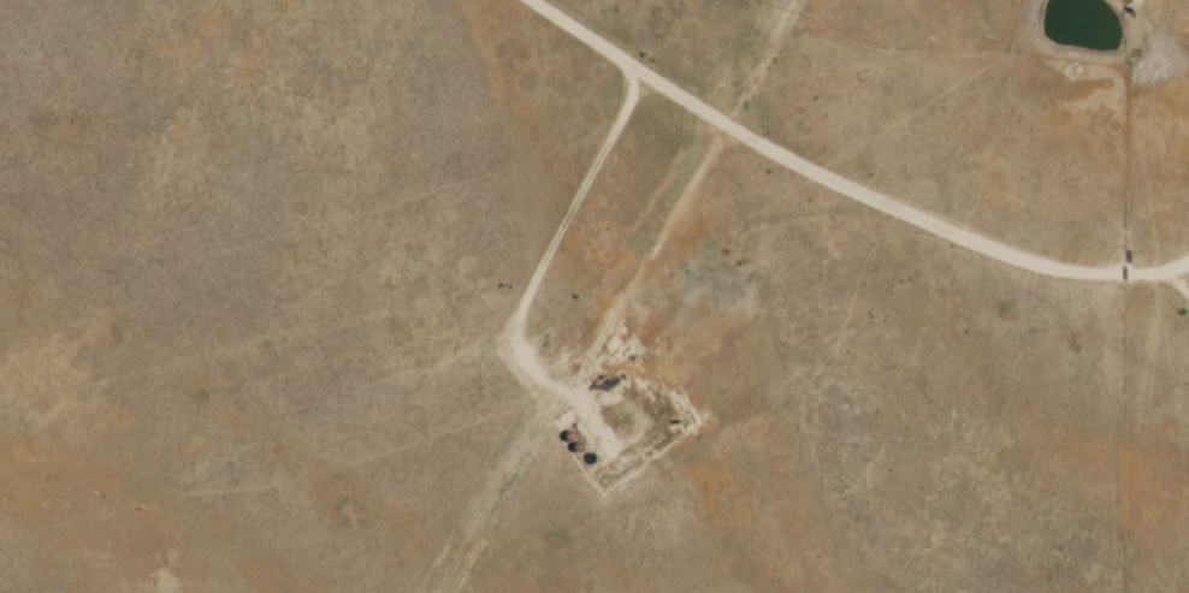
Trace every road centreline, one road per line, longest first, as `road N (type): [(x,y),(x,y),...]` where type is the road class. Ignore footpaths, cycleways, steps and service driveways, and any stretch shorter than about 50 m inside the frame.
road 1 (track): [(0,430),(827,186),(1100,155),(1188,130)]
road 2 (track): [(774,202),(485,0)]

